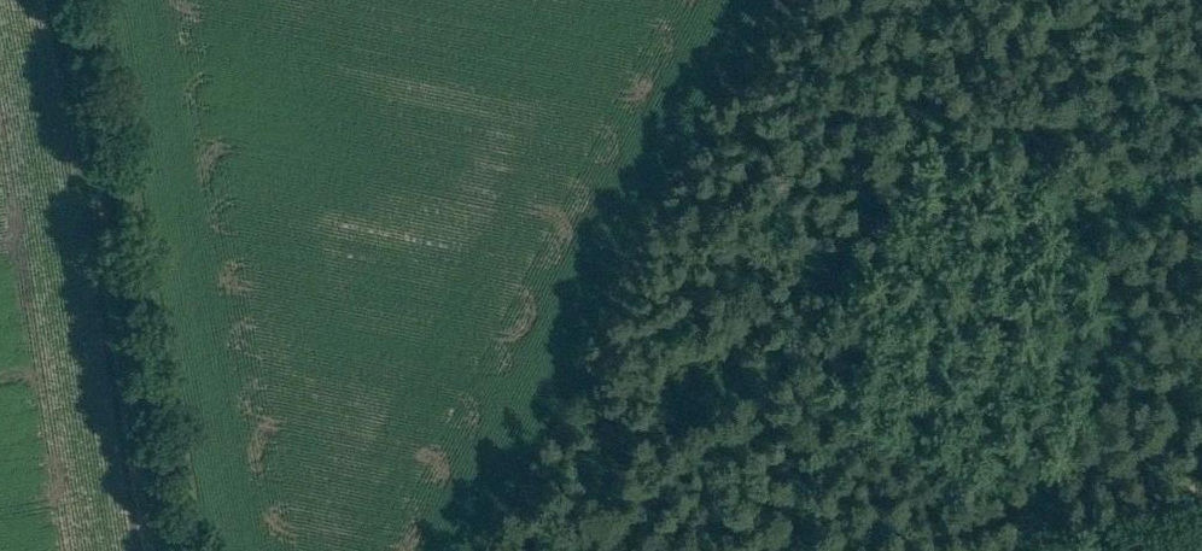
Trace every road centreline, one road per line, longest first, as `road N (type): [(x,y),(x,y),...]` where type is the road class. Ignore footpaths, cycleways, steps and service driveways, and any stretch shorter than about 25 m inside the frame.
road 1 (track): [(154,550),(53,0)]

